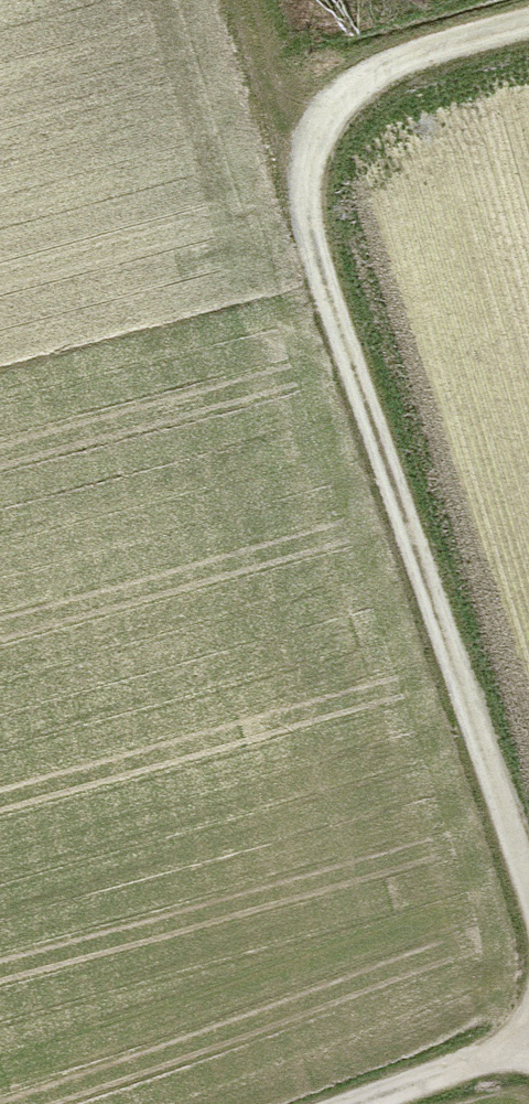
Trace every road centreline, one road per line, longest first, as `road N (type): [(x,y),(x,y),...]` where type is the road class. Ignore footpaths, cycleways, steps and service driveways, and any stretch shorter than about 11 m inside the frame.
road 1 (track): [(528,19),(420,48),(360,88),(322,129),(307,181),(310,221),(528,896)]
road 2 (track): [(528,1037),(334,1103)]
road 3 (track): [(312,163),(285,115),(252,0)]

